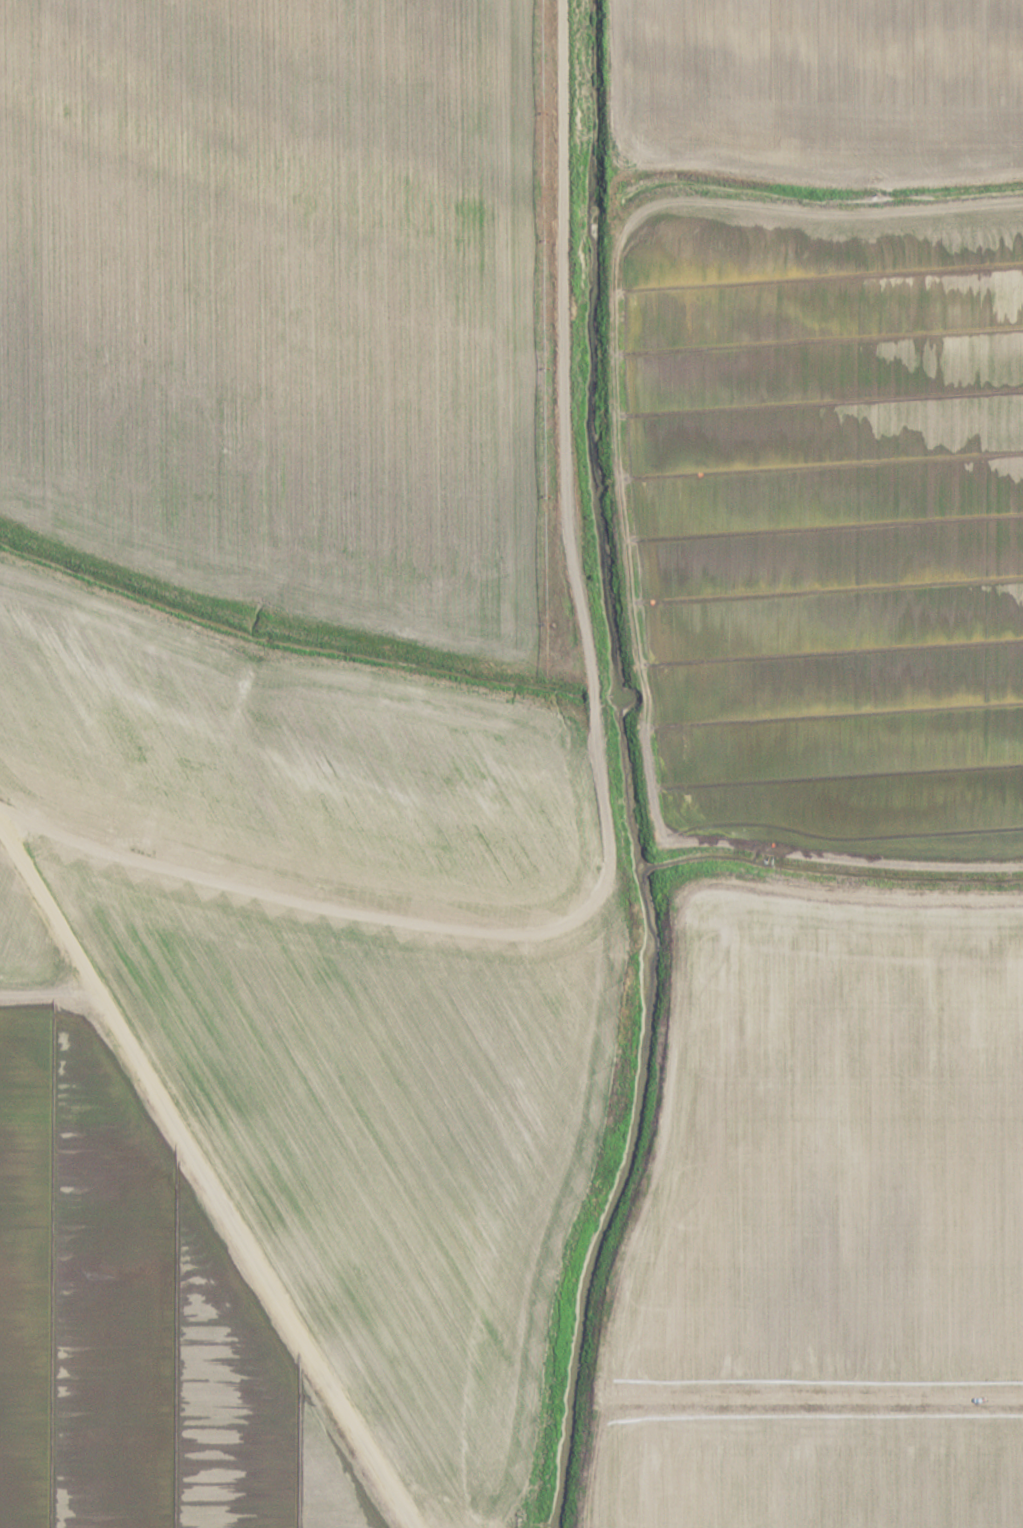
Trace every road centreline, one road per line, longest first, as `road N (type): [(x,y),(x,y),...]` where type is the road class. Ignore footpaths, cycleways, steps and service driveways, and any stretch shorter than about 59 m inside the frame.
road 1 (track): [(561,0),(561,450),(615,877),(606,906),(576,929),(555,932),(458,926),(143,858),(0,813)]
road 2 (residential): [(406,1527),(0,833)]

